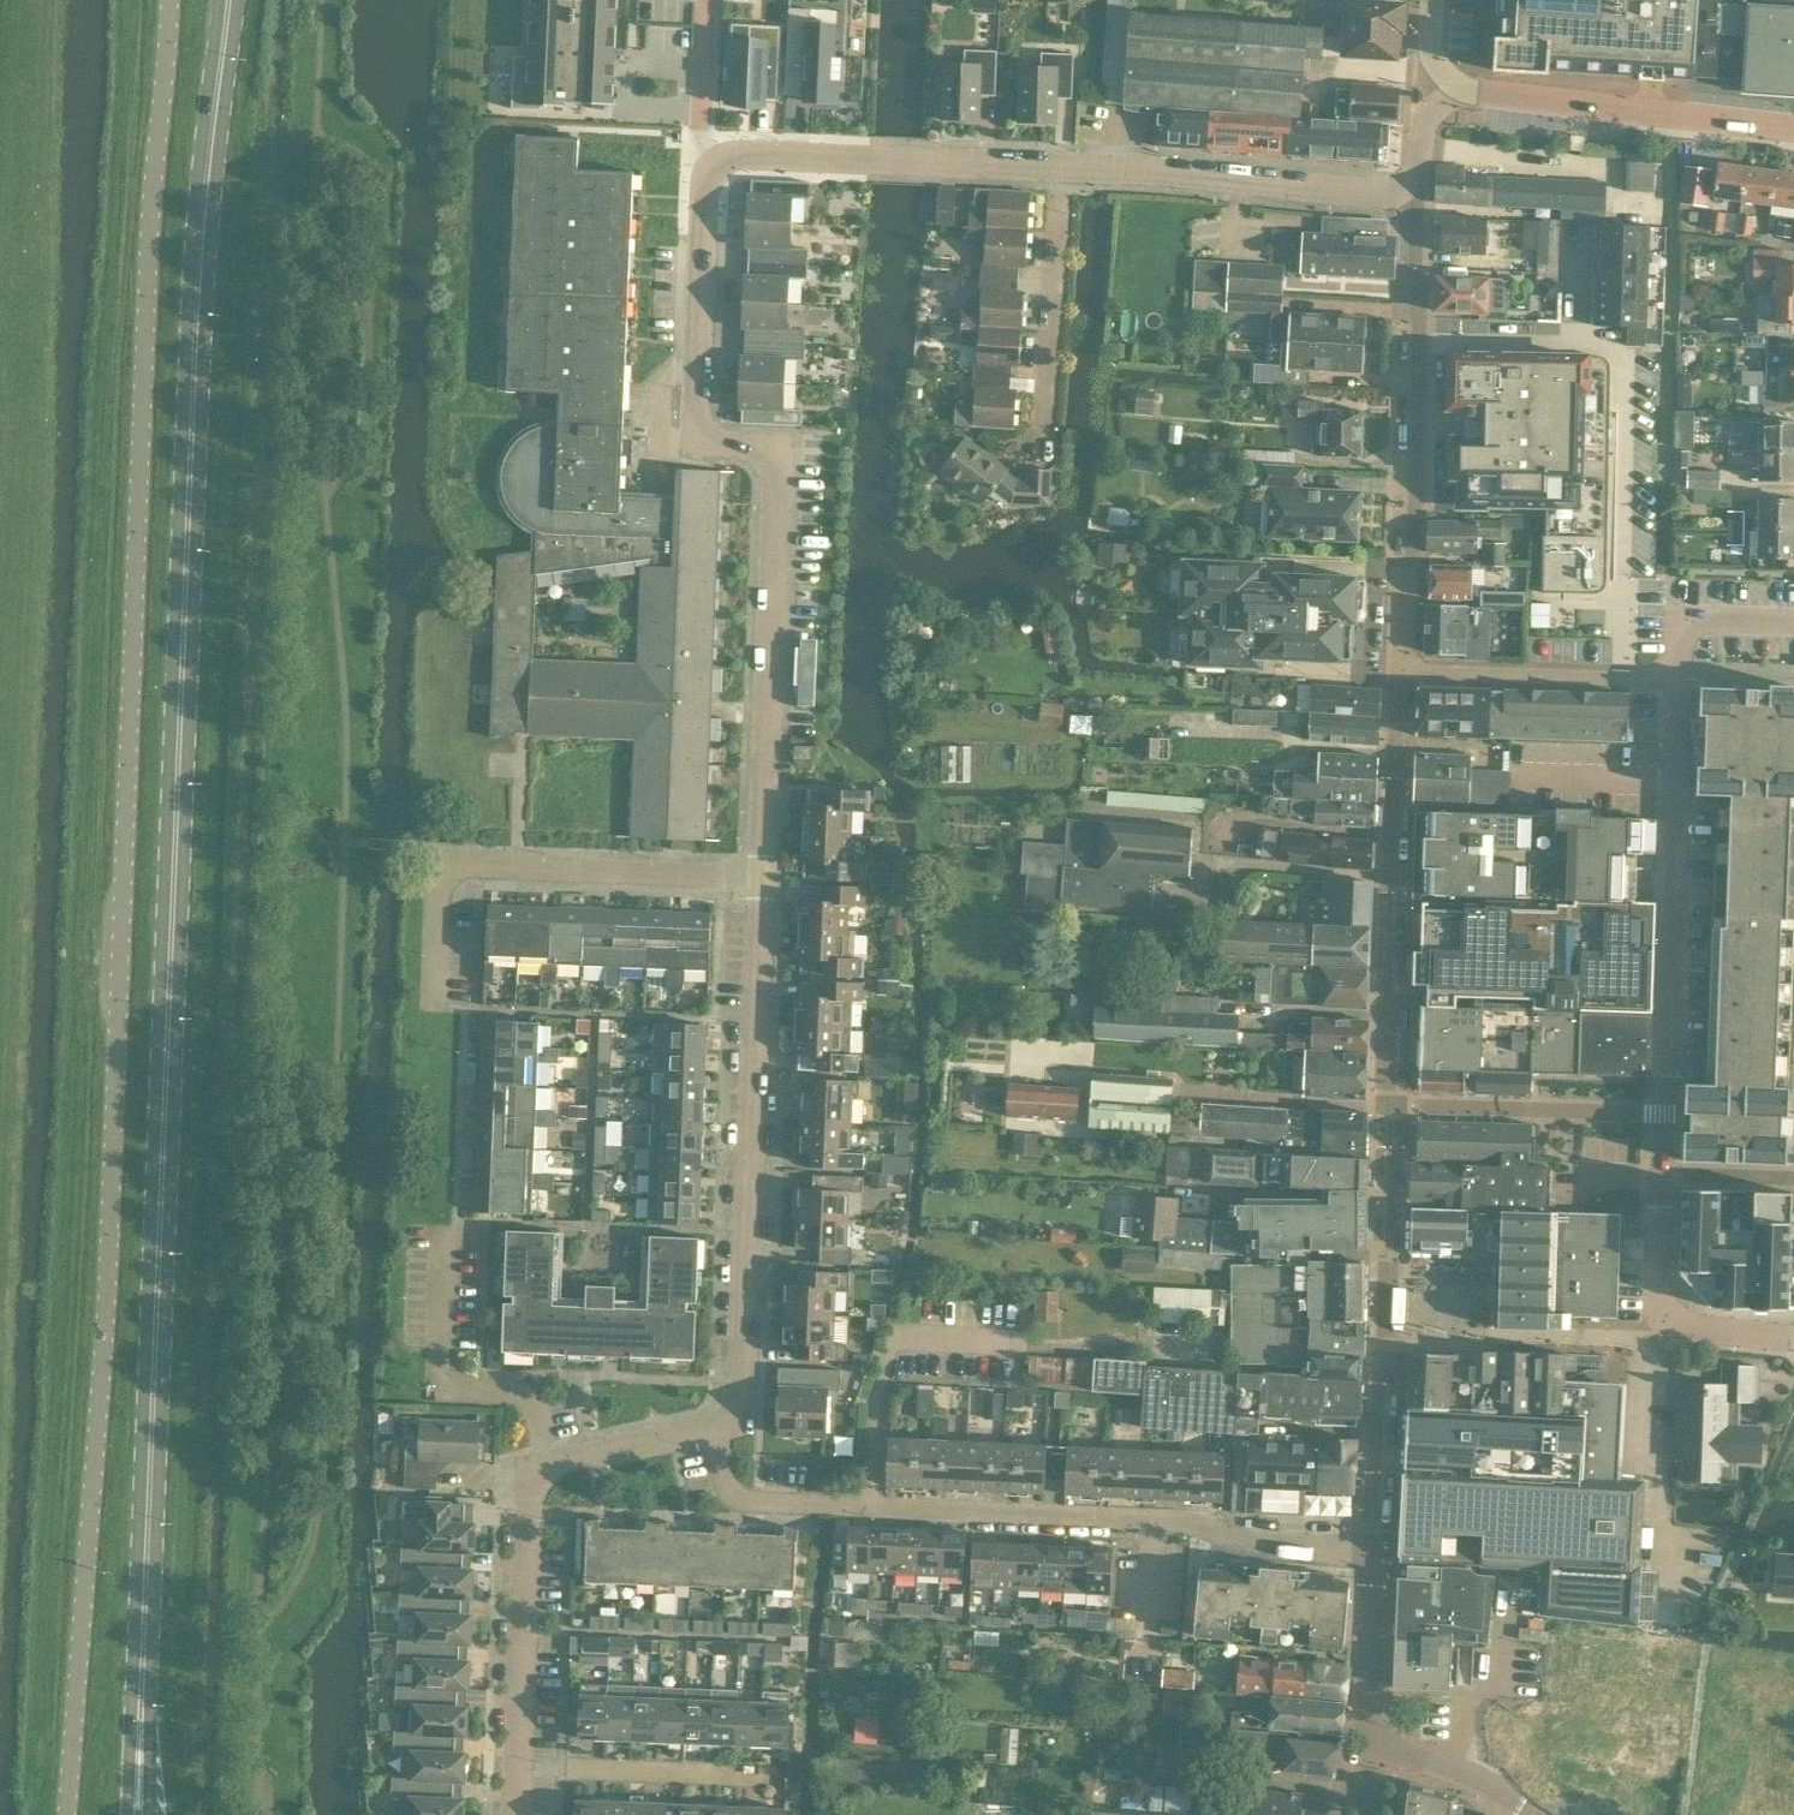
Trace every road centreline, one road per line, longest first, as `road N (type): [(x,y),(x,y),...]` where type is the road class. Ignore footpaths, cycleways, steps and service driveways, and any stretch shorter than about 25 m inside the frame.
road 1 (unclassified): [(167,0),(102,1353),(64,1814)]
road 2 (primary): [(140,1759),(186,514),(209,150),(229,0)]
road 3 (residential): [(1399,674),(1376,1548)]
road 4 (residential): [(1793,1339),(1675,1323),(1662,1312),(1677,685)]
road 5 (residential): [(712,1425),(741,1404),(763,879)]
road 6 (residential): [(763,879),(780,467),(764,451),(698,435)]
road 7 (residential): [(1411,195),(1399,674)]
road 8 (residential): [(446,1007),(450,868),(763,879)]
road 9 (residential): [(514,1814),(527,1487),(551,1462)]
road 10 (residential): [(1411,195),(1057,169)]
road 11 (residential): [(1446,82),(1492,95),(1793,128)]
road 12 (residential): [(1057,169),(707,154)]
road 13 (residential): [(551,1462),(534,1407),(501,1387),(446,1383),(453,1233)]
road 14 (residential): [(1151,1520),(868,1505)]
road 15 (residential): [(868,1505),(878,1400),(899,1341),(1013,1344)]
road 16 (residential): [(1399,674),(1677,685)]
road 17 (residential): [(1041,426),(1057,169)]
road 18 (residential): [(1483,1788),(1517,1719),(1692,1742)]
road 19 (residential): [(1376,1548),(1231,1539),(1202,1526),(1151,1520)]
road 20 (residential): [(701,360),(707,154)]
road 21 (residential): [(868,1505),(736,1494),(712,1425)]
road 22 (residential): [(1677,685),(1679,618),(1793,621)]
road 23 (residential): [(1376,1548),(1368,1726)]
road 24 (residential): [(551,1462),(712,1425)]
road 25 (residential): [(707,154),(710,0)]
road 26 (residential): [(698,435),(663,441),(663,390),(701,360)]
road 27 (residential): [(1483,1788),(1368,1726)]

